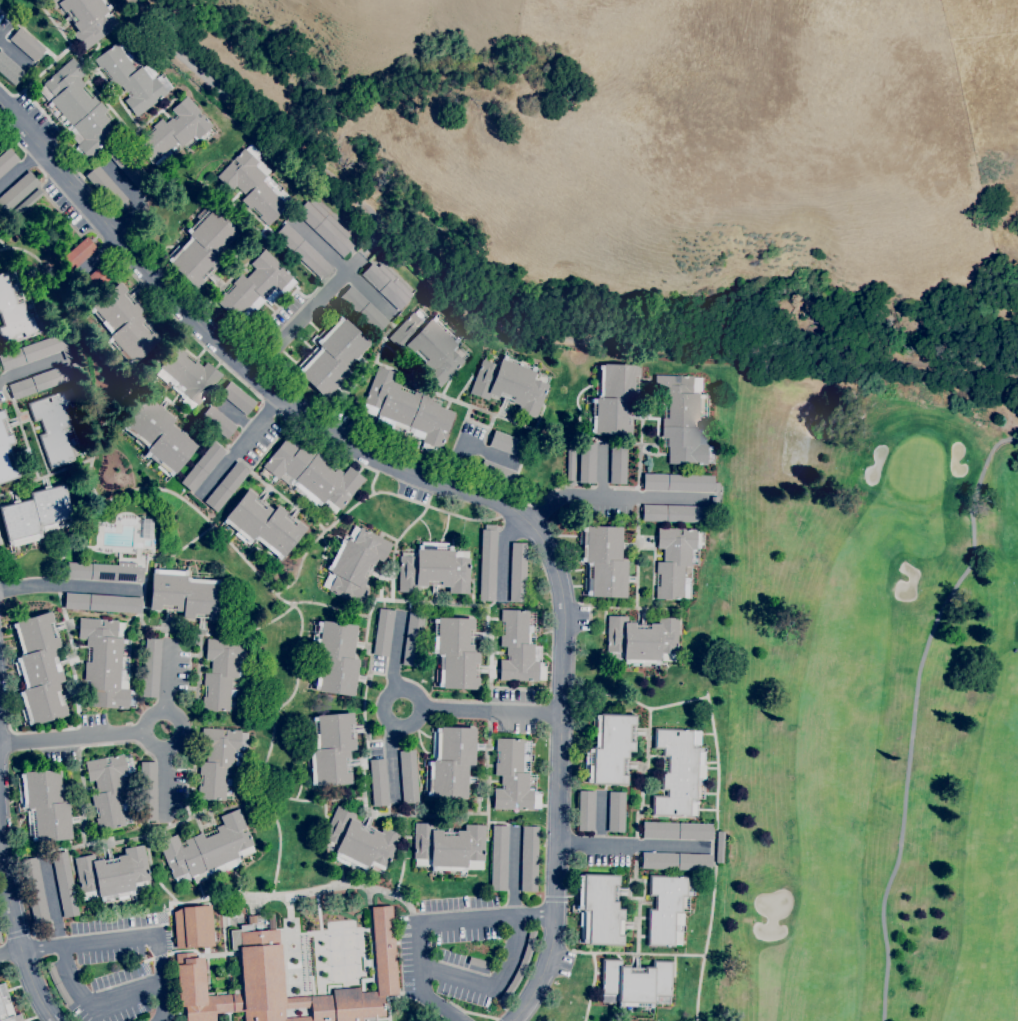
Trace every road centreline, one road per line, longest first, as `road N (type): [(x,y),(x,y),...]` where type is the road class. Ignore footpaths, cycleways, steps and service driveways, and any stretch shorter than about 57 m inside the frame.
road 1 (residential): [(0,100),(182,309),(282,404),(406,475),(529,518),(560,575),(566,618),(557,713),(560,841),(543,981),(509,1020)]
road 2 (residential): [(134,0),(180,53),(485,323),(888,378),(1017,407)]
road 3 (residential): [(247,372),(382,228)]
road 4 (residential): [(53,1020),(19,949),(0,838)]
road 5 (residential): [(529,518),(564,494),(701,498)]
road 6 (residential): [(560,841),(713,850)]
road 7 (residential): [(0,744),(145,732)]
road 8 (residential): [(557,713),(421,706)]
road 9 (residential): [(282,404),(200,494)]

